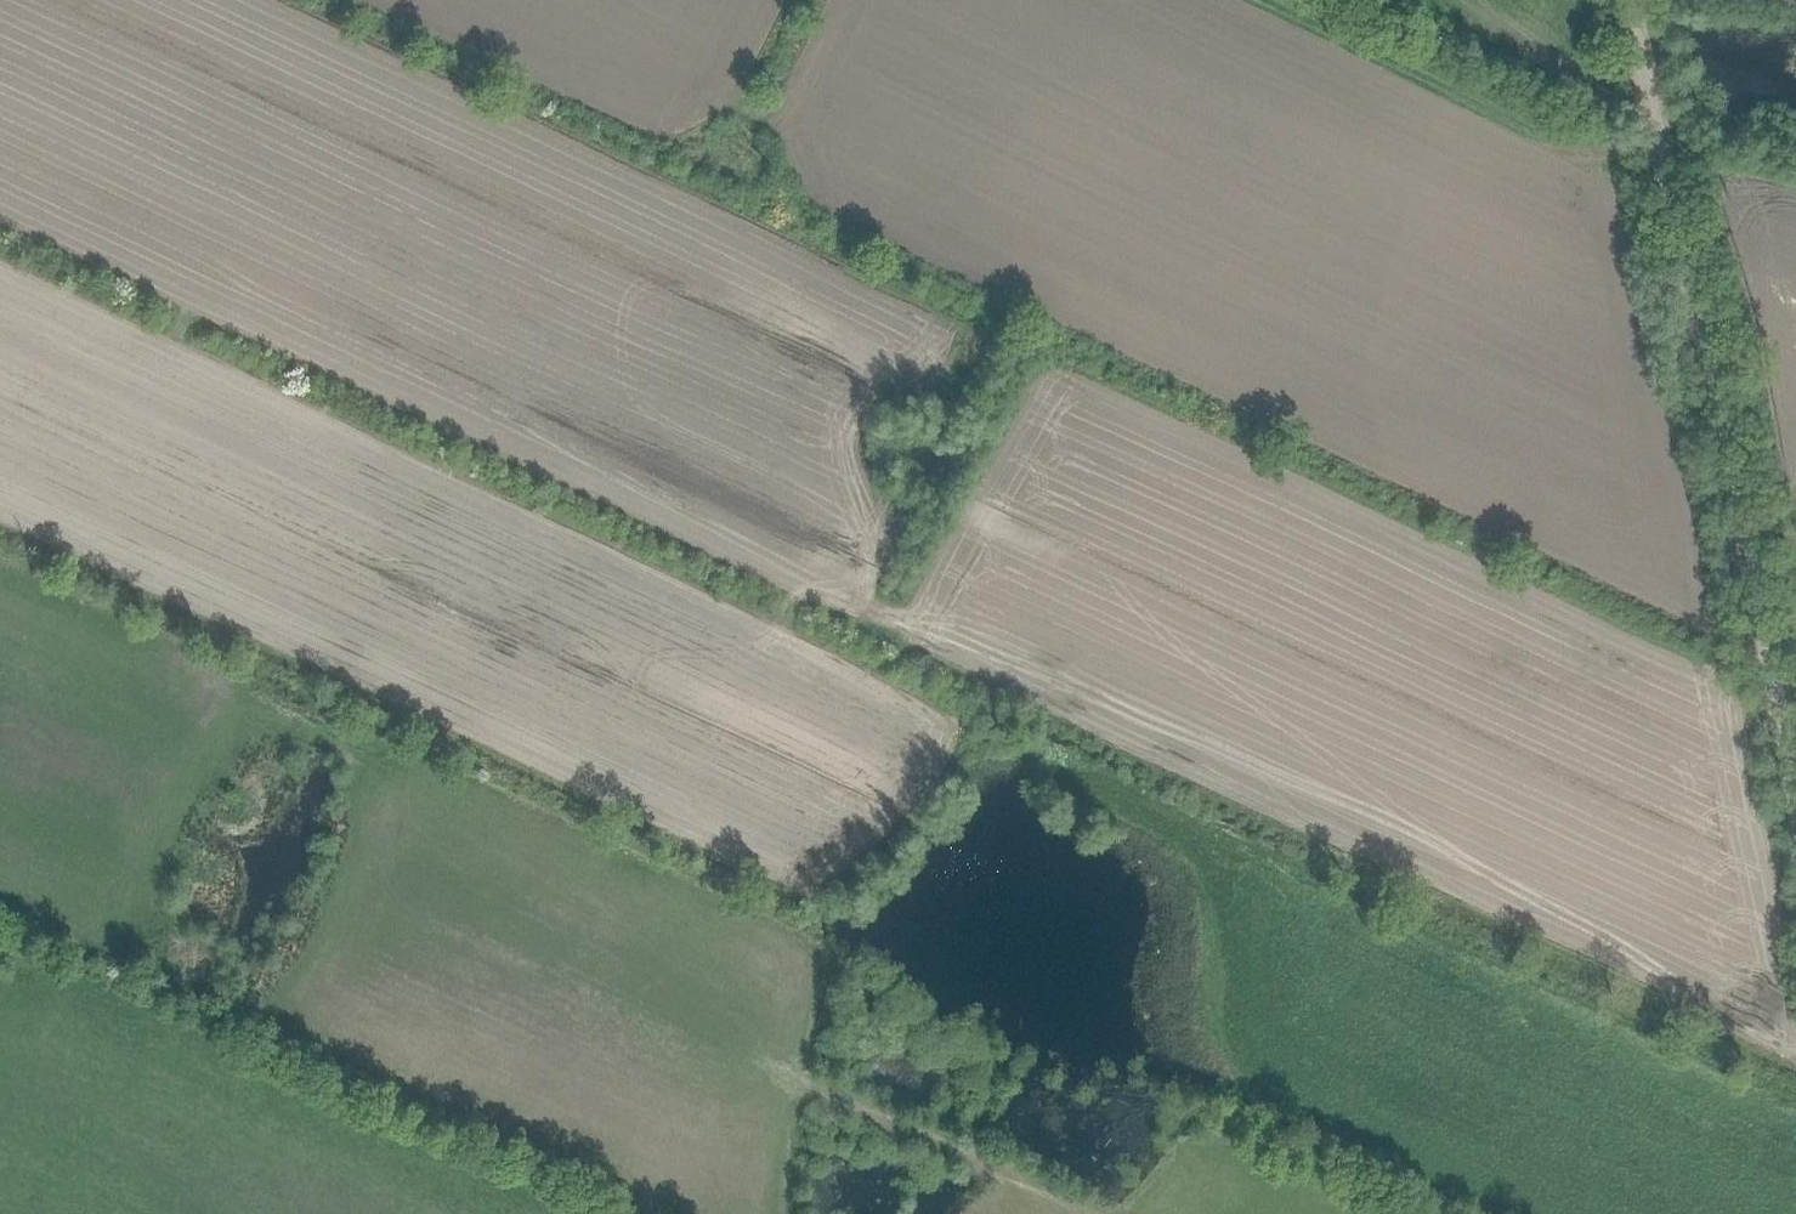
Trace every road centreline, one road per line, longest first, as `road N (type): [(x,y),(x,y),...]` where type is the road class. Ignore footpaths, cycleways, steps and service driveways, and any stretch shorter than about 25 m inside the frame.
road 1 (tertiary): [(1795,777),(1623,0)]

